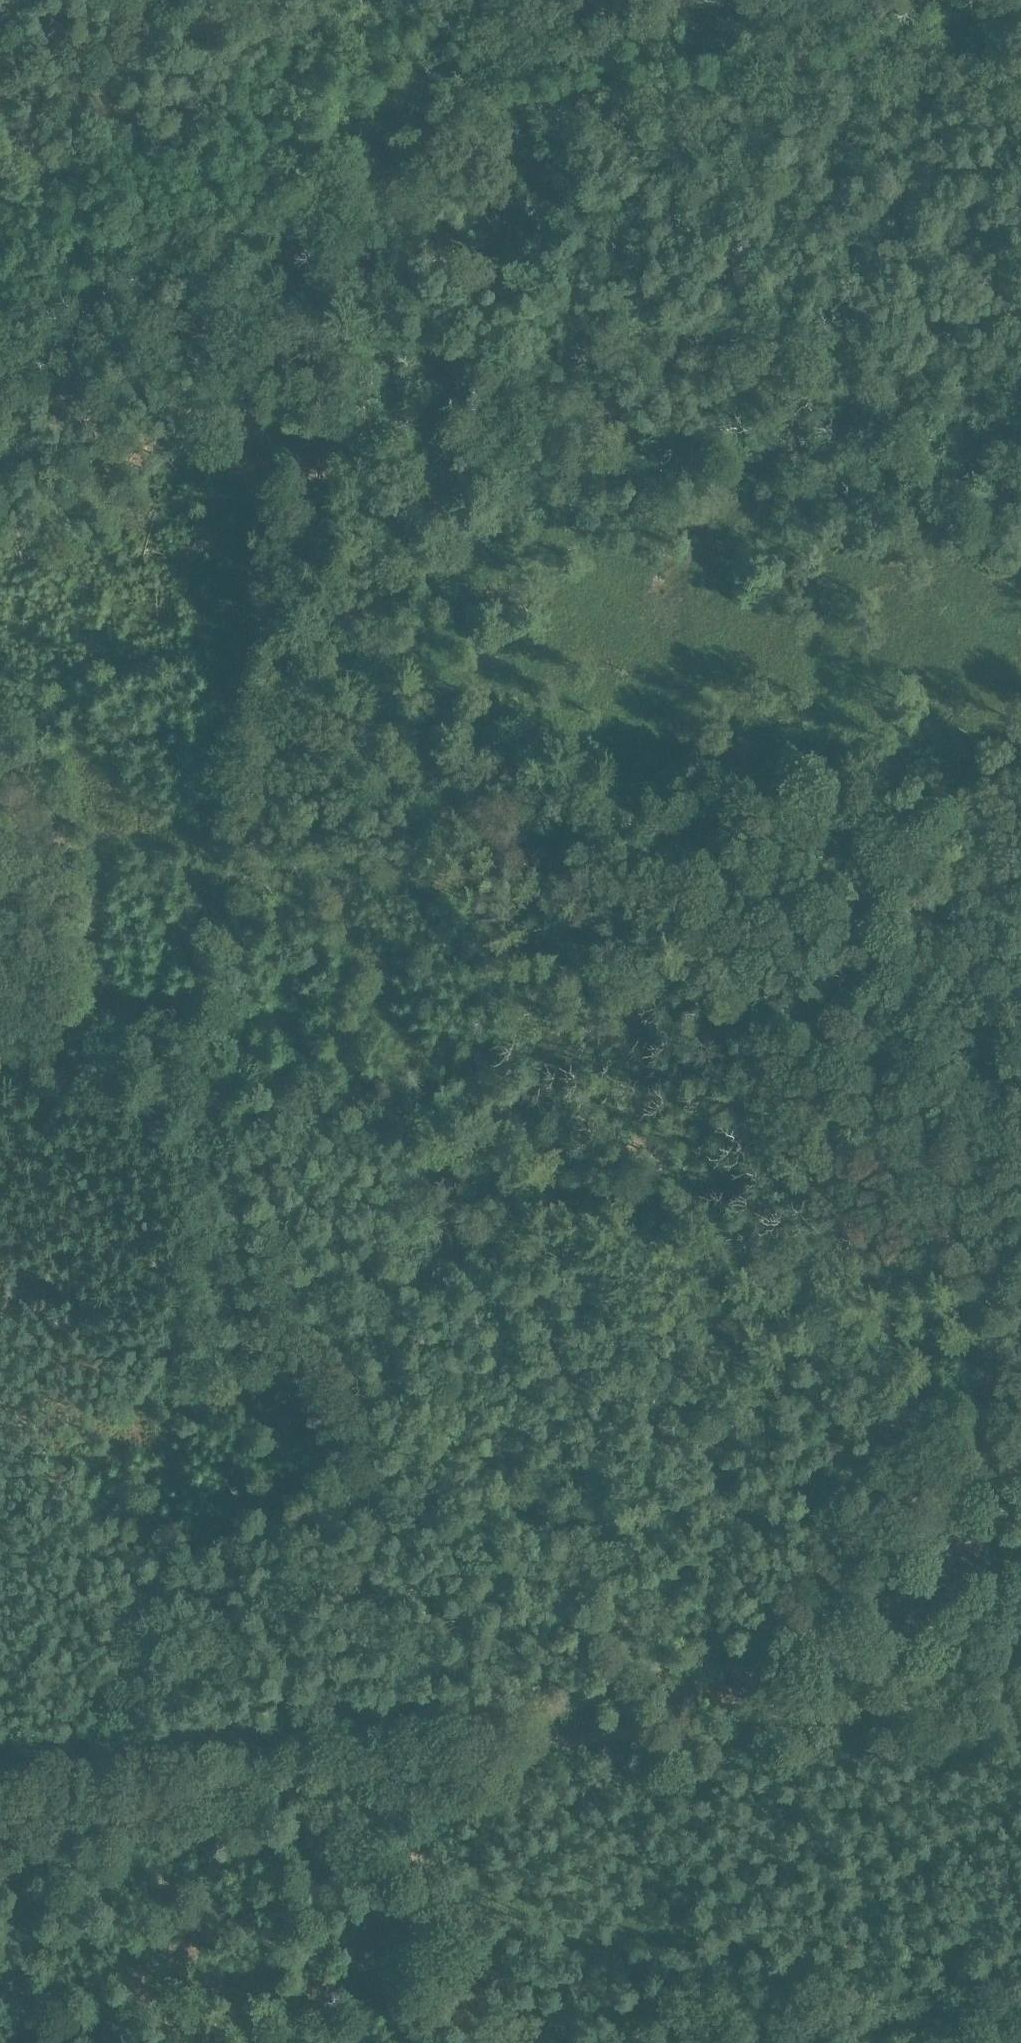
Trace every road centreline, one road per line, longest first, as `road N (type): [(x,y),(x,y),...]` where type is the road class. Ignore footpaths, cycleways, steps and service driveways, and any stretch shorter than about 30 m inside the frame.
road 1 (track): [(0,1810),(767,1714)]
road 2 (track): [(767,1714),(875,1514),(936,1448),(1020,1397)]
road 3 (track): [(508,2042),(322,1773)]
road 4 (track): [(1020,1682),(767,1714)]

